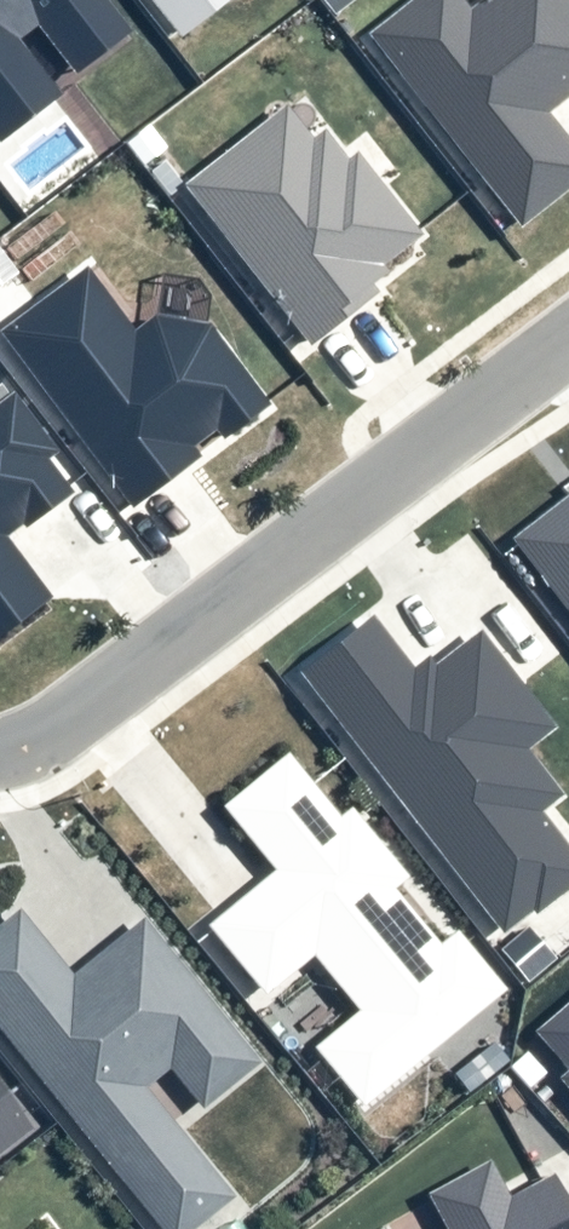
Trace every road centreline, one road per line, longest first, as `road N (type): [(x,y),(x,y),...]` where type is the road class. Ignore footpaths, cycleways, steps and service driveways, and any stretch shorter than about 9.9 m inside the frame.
road 1 (residential): [(568,339),(62,726),(0,756)]

